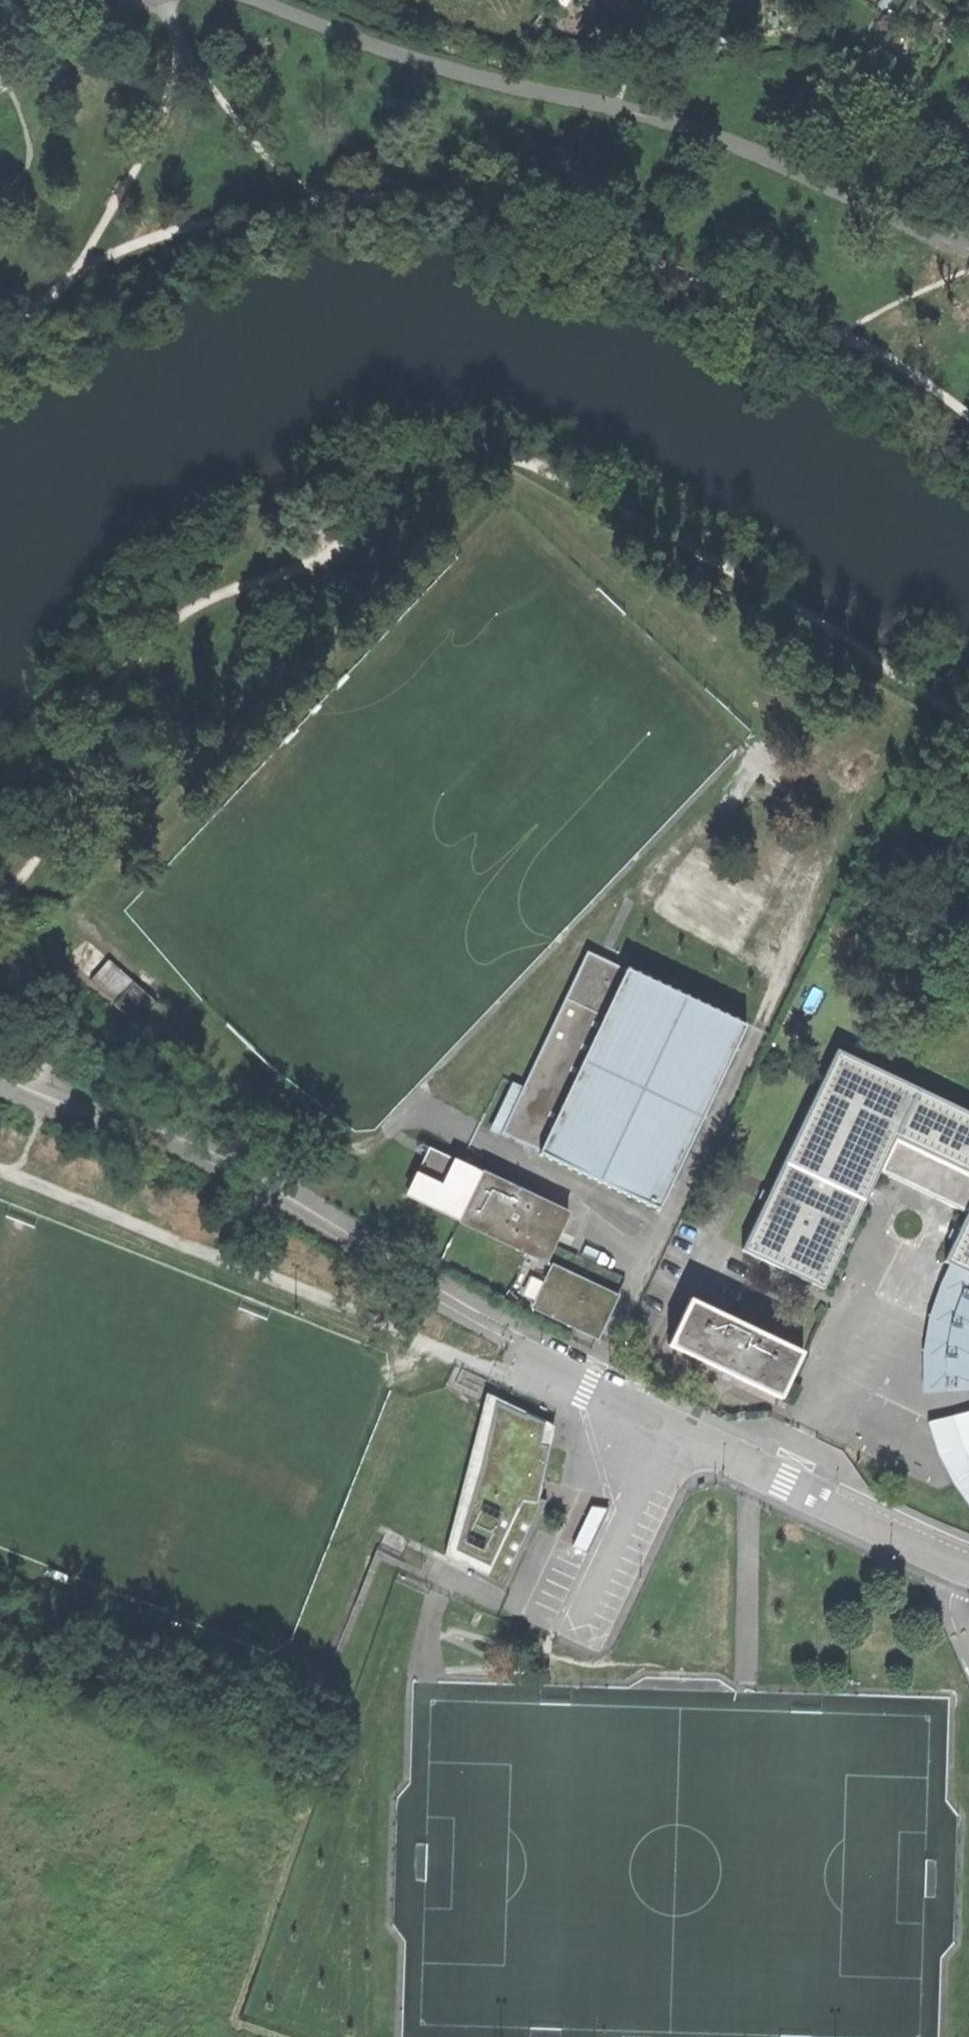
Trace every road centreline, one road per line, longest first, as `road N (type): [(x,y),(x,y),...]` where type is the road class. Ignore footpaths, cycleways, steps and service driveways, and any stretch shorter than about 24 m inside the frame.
road 1 (unclassified): [(547,1359),(968,1567)]

